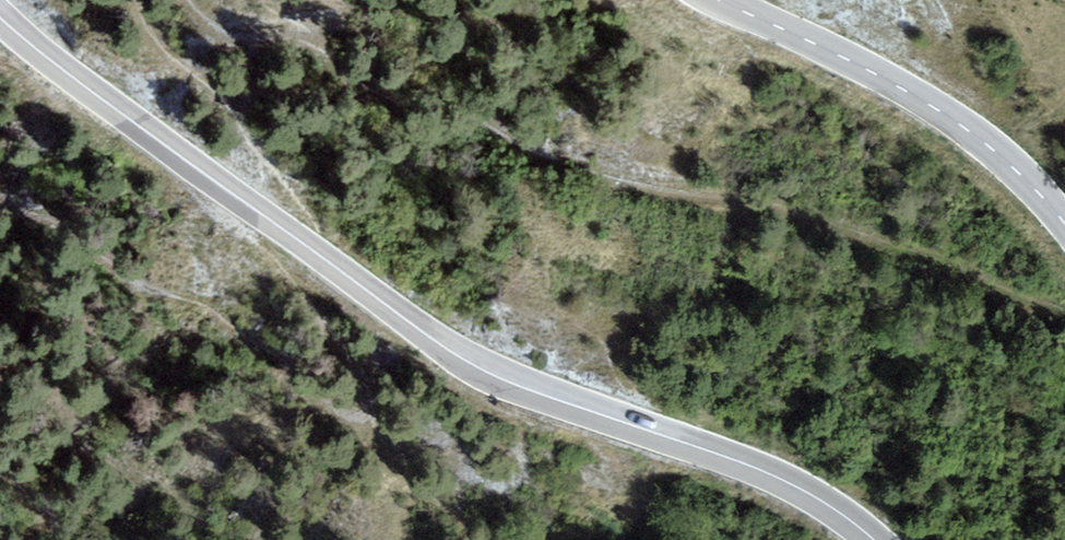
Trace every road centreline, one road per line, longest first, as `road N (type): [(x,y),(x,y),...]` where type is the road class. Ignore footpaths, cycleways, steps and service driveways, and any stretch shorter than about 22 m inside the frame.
road 1 (tertiary): [(875,539),(782,481),(516,384),(448,349),(0,20)]
road 2 (tertiary): [(1064,223),(978,137),(918,98),(718,0)]

